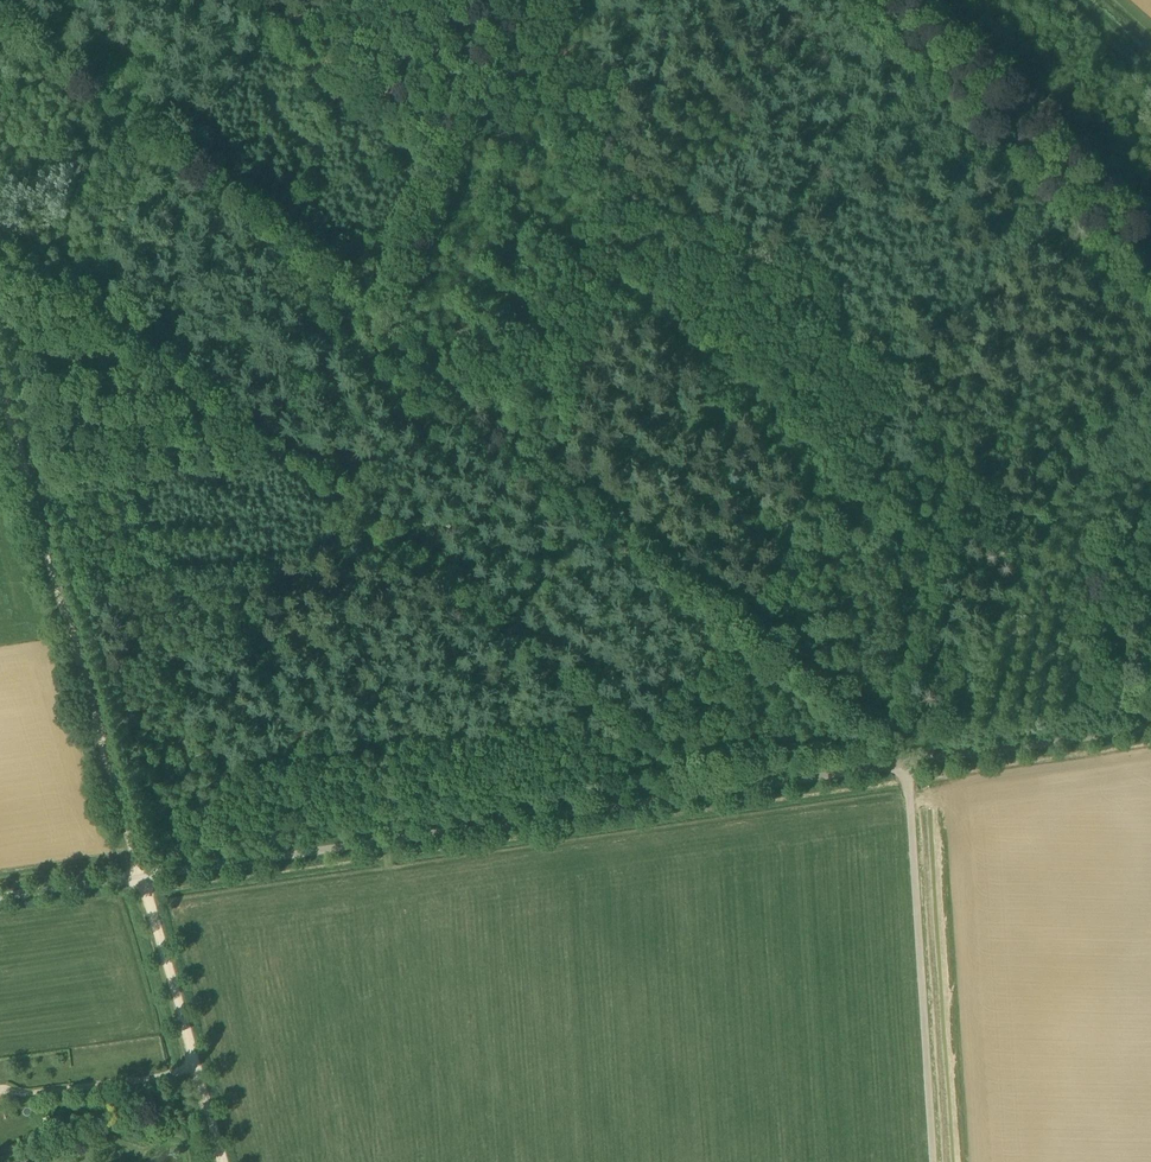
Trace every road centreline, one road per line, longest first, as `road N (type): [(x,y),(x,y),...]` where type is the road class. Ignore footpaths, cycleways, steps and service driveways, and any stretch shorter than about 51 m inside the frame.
road 1 (unclassified): [(0,898),(1150,724)]
road 2 (track): [(0,376),(141,877)]
road 3 (tertiary): [(1150,267),(971,84),(874,0)]
road 4 (track): [(222,1161),(141,877)]

